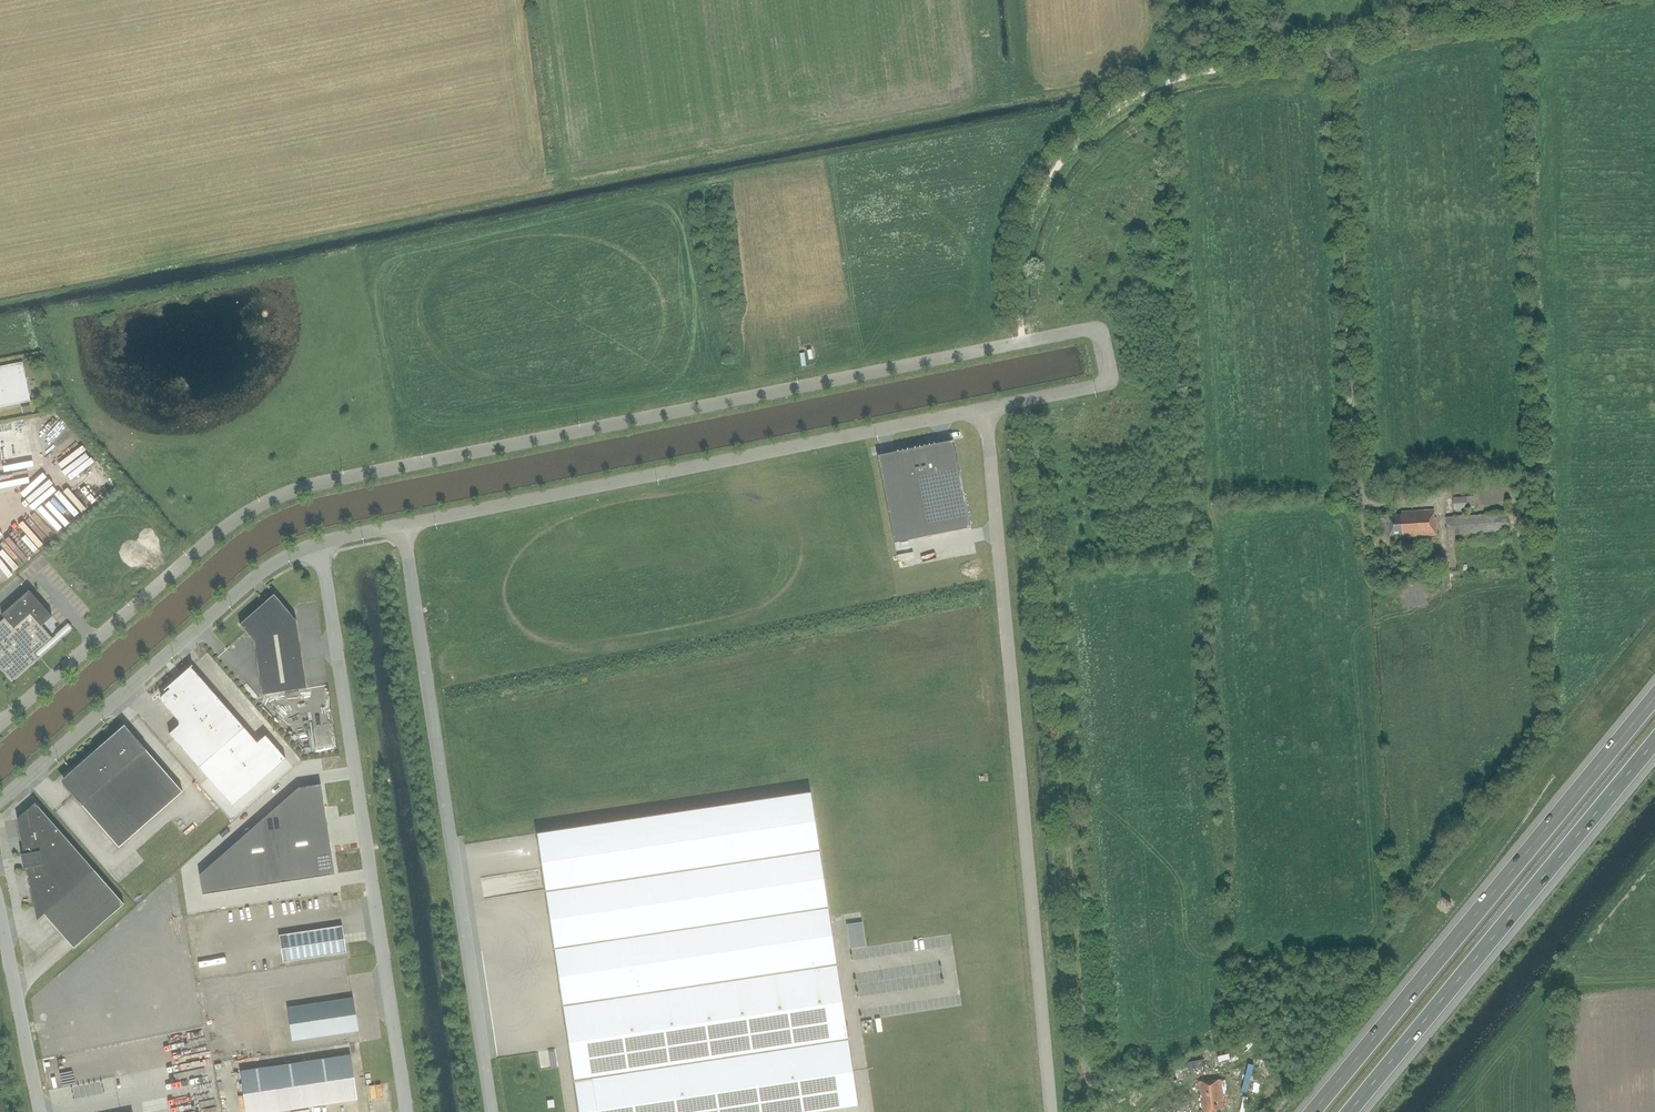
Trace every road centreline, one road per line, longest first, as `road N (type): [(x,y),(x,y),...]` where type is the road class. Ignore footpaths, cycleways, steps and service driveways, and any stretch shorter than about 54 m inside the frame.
road 1 (unclassified): [(0,723),(232,521),(273,499),(355,475),(1096,328),(1107,382),(985,408)]
road 2 (track): [(1089,1111),(1026,400)]
road 3 (unclassified): [(1054,1111),(985,408)]
road 4 (unclassified): [(404,524),(492,1111)]
road 5 (unclassified): [(985,408),(404,524)]
road 6 (unclassified): [(407,1111),(321,542)]
road 7 (motorway): [(1654,697),(1313,1111)]
road 8 (motorway): [(1350,1111),(1654,742)]
road 9 (track): [(1331,46),(1361,483)]
road 10 (unclassified): [(321,542),(261,571),(0,804)]
road 11 (unclassified): [(1298,53),(1568,0)]
road 12 (unclassified): [(0,916),(39,1111)]

